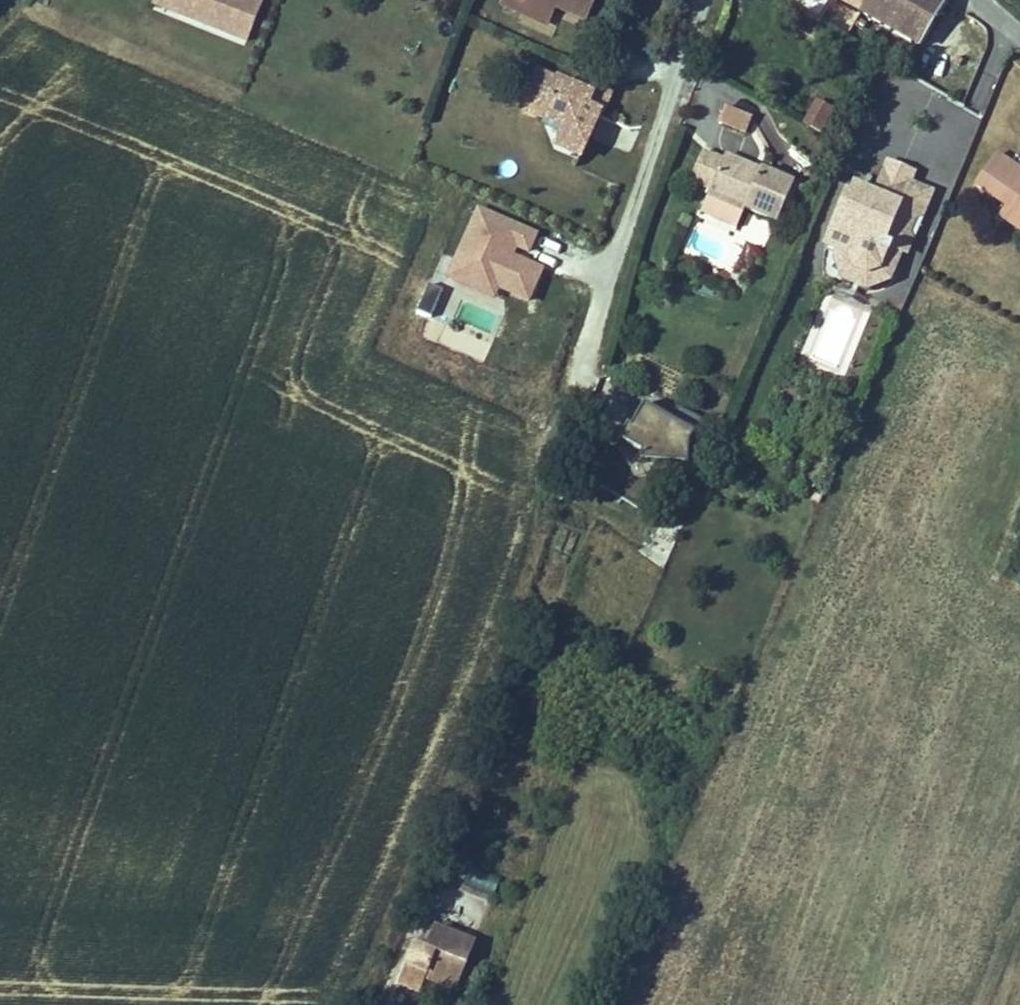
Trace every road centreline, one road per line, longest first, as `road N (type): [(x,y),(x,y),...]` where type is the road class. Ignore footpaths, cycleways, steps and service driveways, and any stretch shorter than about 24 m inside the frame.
road 1 (residential): [(710,0),(597,320)]

